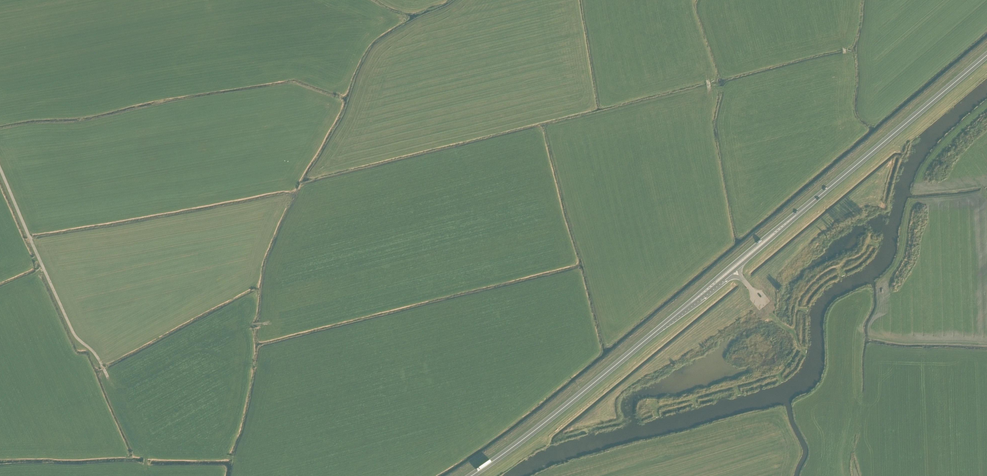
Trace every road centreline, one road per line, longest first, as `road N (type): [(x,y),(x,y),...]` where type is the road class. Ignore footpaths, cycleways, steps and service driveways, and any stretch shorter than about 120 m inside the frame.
road 1 (trunk): [(471,475),(691,303)]
road 2 (trunk): [(796,215),(986,55)]
road 3 (track): [(104,369),(80,344),(0,176)]
road 4 (trunk): [(796,215),(691,303)]

